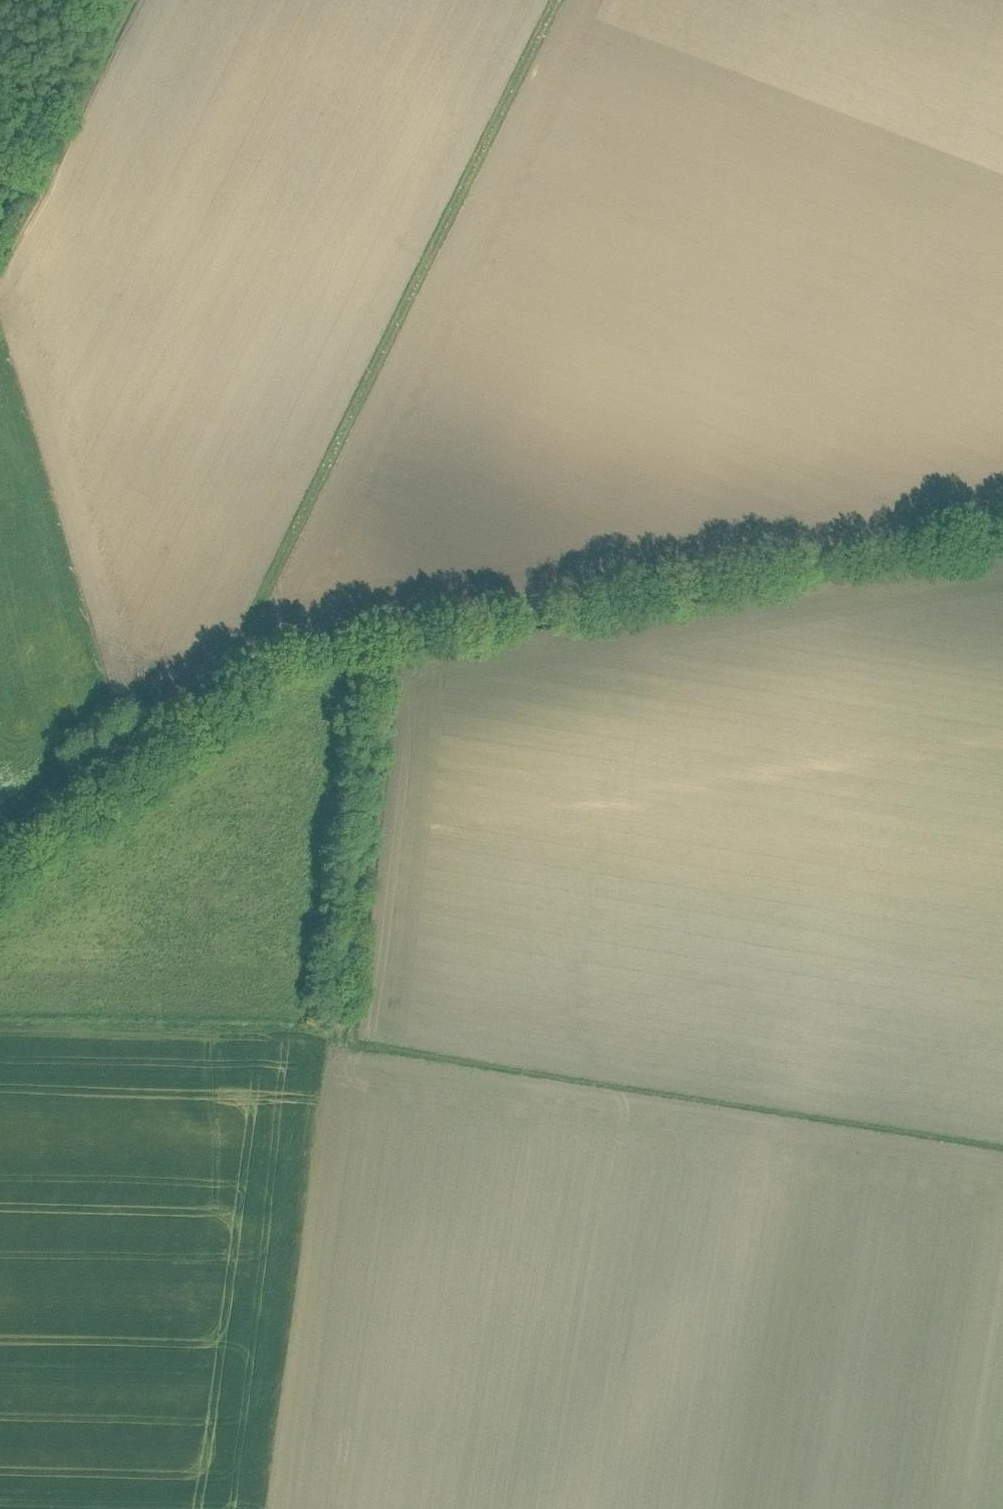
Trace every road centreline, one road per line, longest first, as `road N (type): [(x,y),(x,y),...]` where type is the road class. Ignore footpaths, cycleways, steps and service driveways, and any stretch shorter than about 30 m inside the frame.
road 1 (track): [(401,627),(1002,526)]
road 2 (track): [(0,834),(236,661)]
road 3 (track): [(236,661),(401,627)]

